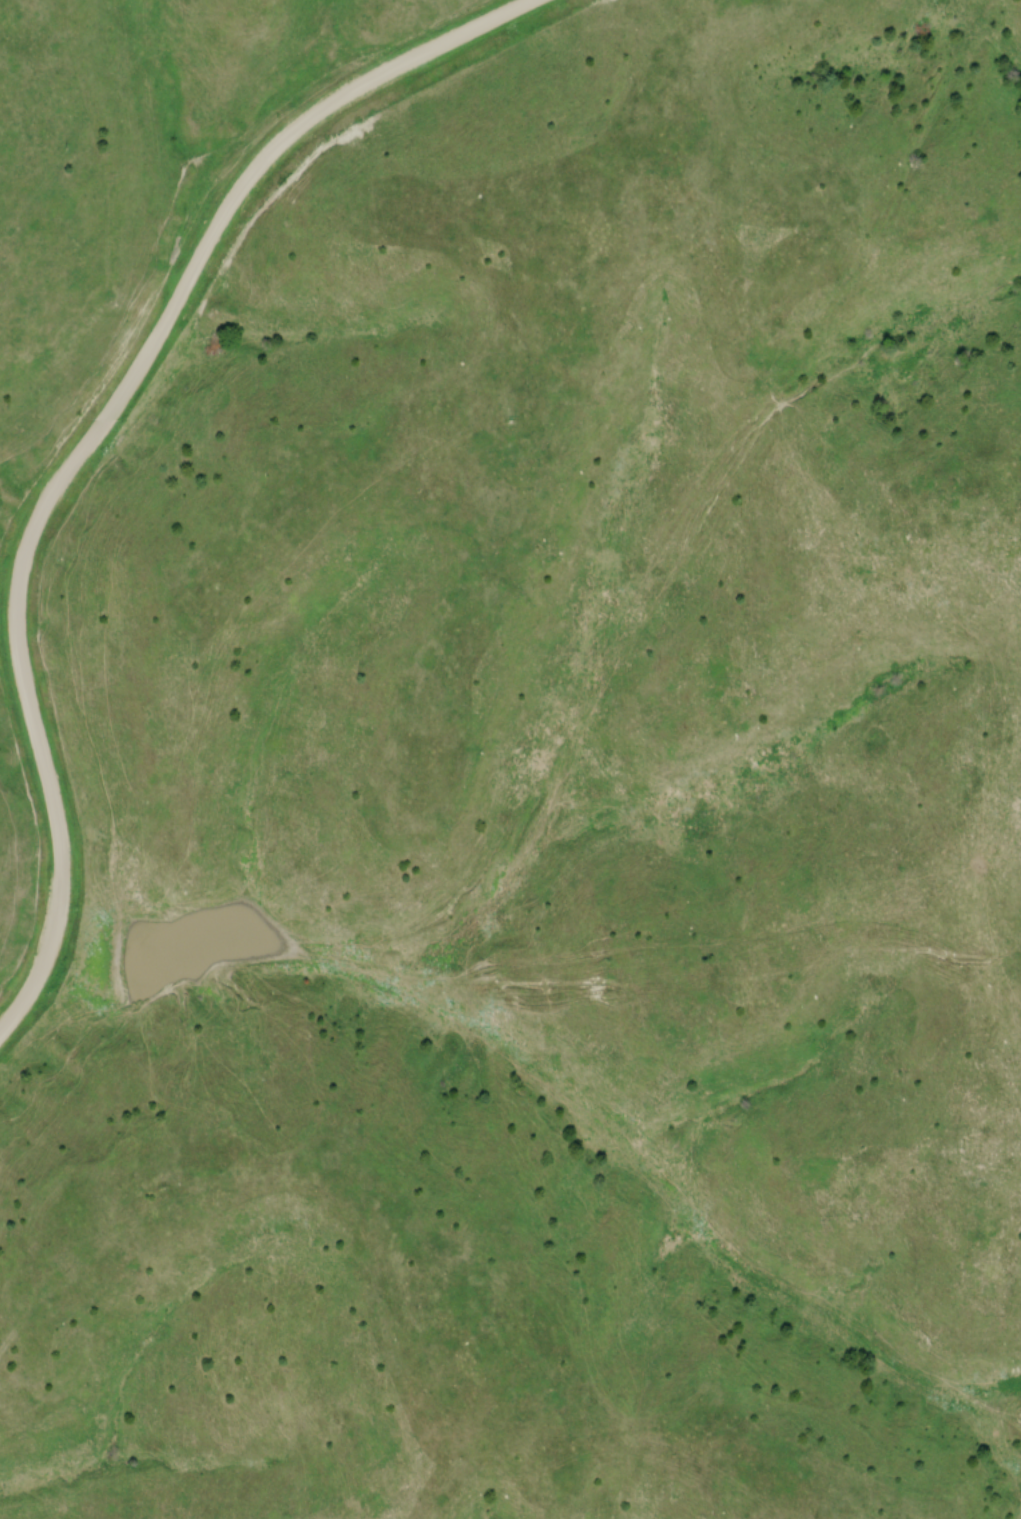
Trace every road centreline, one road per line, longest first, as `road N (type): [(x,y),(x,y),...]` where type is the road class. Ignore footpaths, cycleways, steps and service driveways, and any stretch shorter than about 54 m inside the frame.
road 1 (tertiary): [(0,1036),(46,971),(67,876),(17,627),(20,566),(43,511),(254,166),(310,114),(527,0)]

